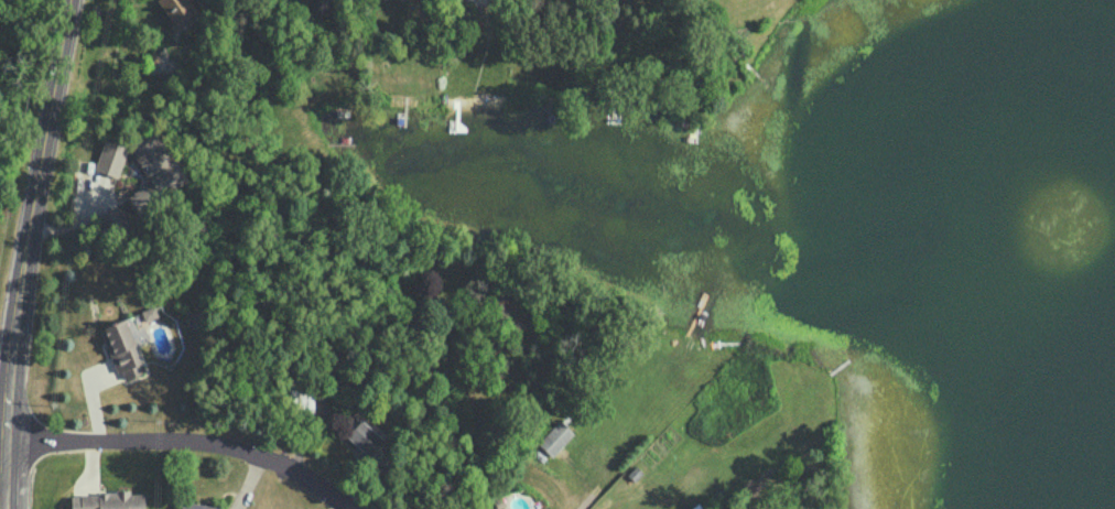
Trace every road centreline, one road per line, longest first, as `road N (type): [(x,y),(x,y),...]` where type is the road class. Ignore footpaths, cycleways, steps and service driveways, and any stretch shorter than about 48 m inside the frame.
road 1 (residential): [(3,508),(18,300),(68,0)]
road 2 (residential): [(4,442),(234,450),(305,479),(347,508)]

